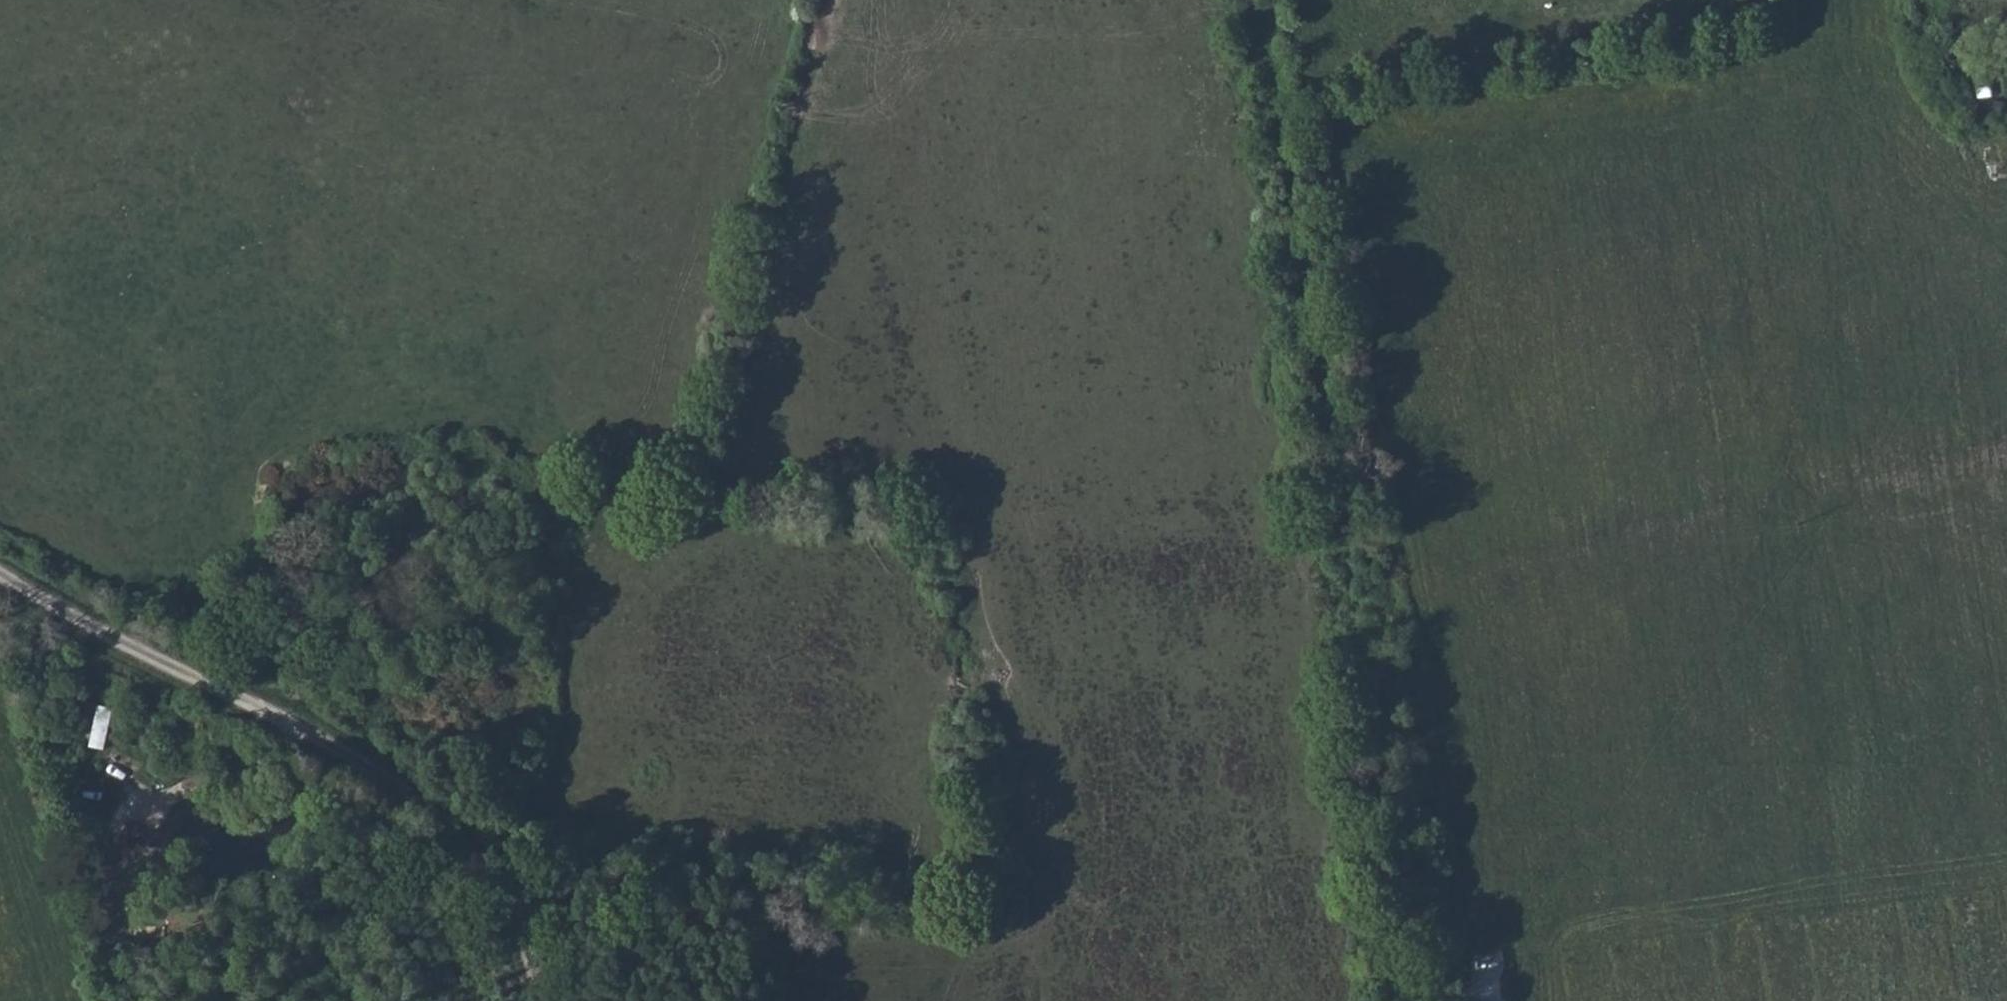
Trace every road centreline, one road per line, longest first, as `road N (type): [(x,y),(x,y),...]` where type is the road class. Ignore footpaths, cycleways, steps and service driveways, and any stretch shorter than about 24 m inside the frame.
road 1 (track): [(1255,0),(1405,1000)]
road 2 (residential): [(527,1000),(484,865),(374,774),(0,578)]
road 3 (track): [(298,735),(301,752),(278,770),(173,781),(106,814),(63,820)]

